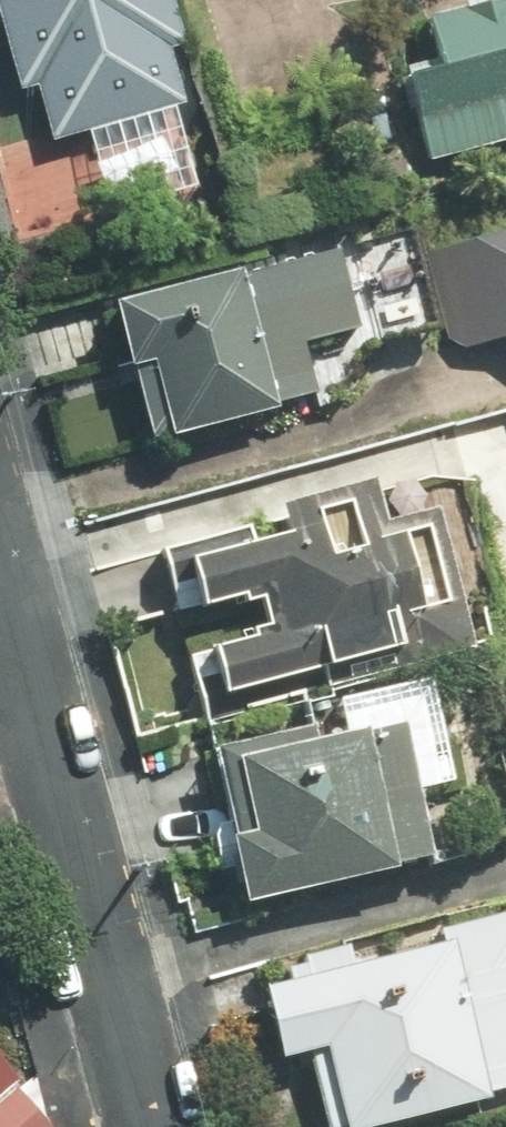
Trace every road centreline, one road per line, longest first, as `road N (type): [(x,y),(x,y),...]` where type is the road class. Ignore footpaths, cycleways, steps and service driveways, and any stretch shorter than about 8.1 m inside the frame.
road 1 (residential): [(0,566),(156,1126)]

